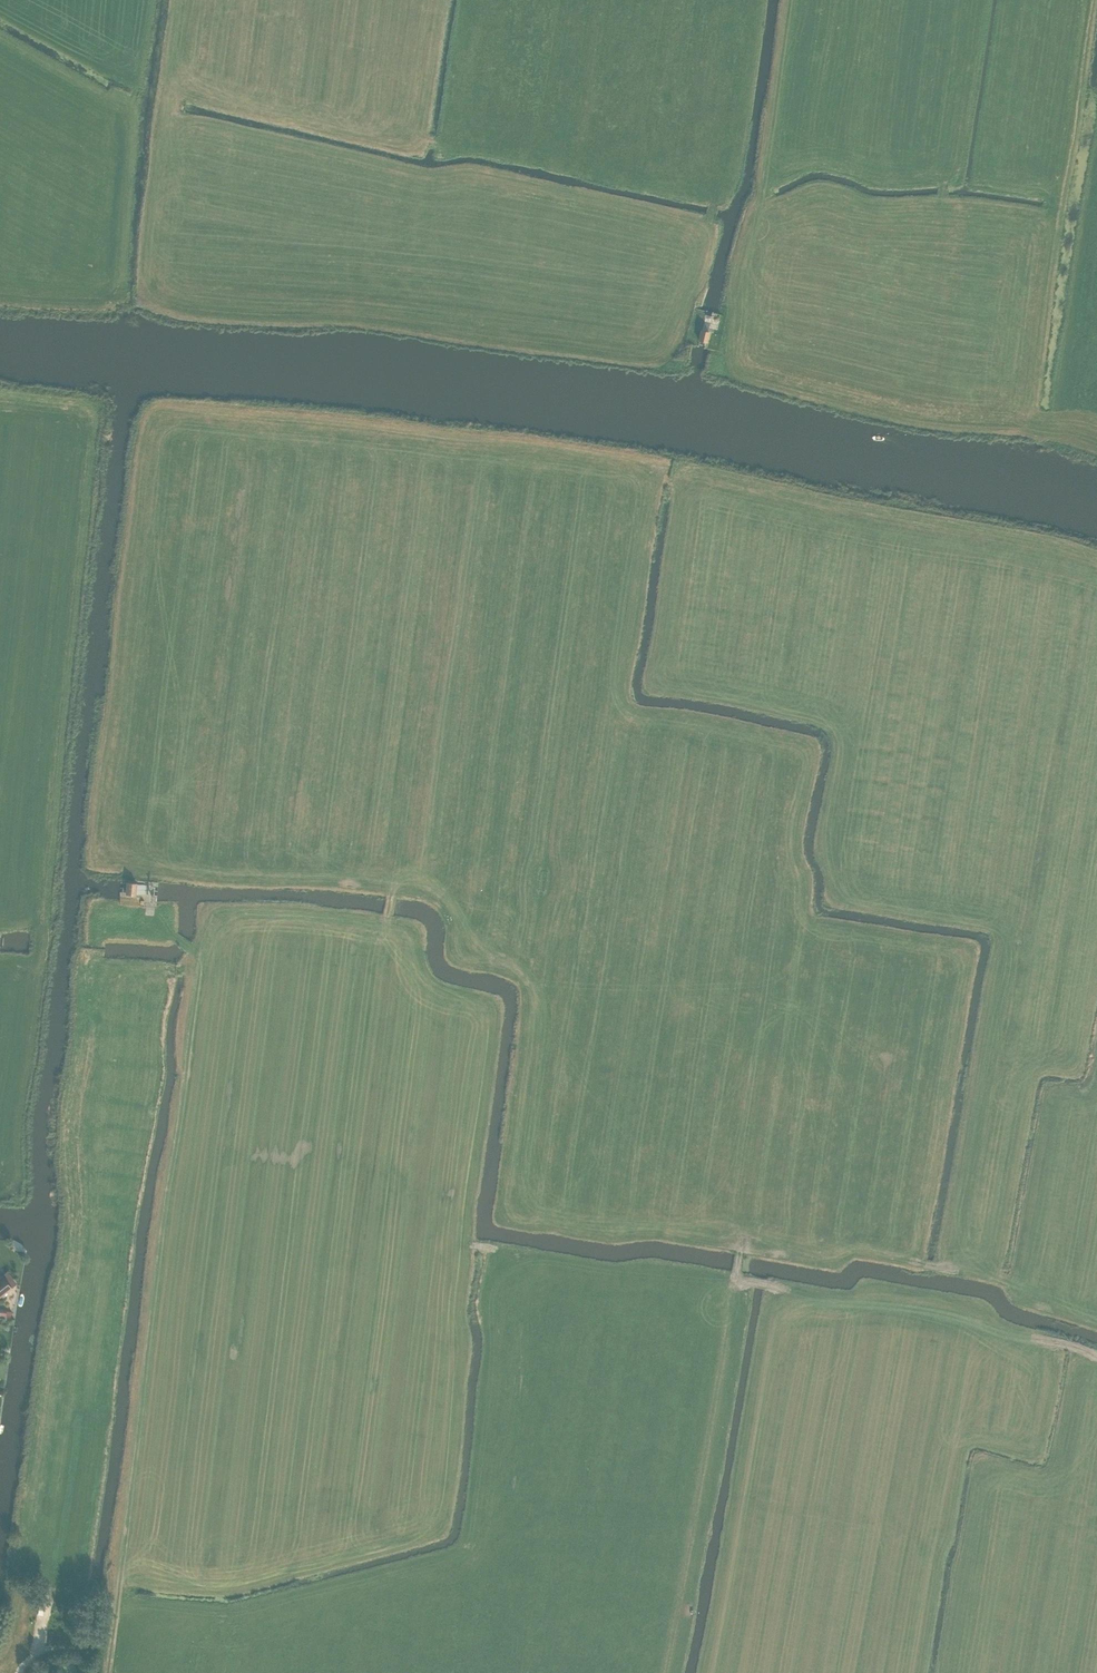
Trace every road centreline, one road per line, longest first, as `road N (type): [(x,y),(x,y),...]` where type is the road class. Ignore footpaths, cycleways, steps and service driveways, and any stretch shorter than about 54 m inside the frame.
road 1 (track): [(110,1672),(197,964),(182,943),(148,922)]

